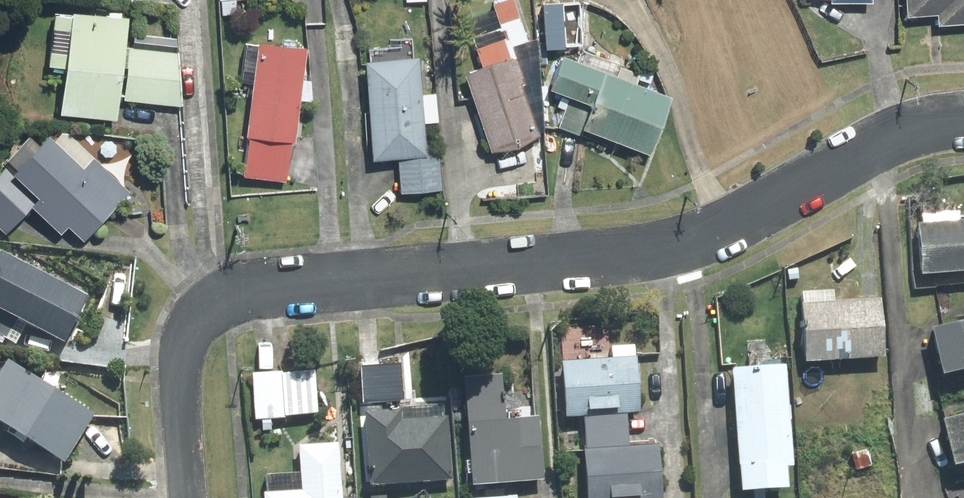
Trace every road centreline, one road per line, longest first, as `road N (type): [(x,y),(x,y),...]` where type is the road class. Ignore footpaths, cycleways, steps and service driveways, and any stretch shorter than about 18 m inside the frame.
road 1 (residential): [(188,497),(184,353),(193,327),(234,297),(668,252),(709,238),(877,148),(963,121)]

